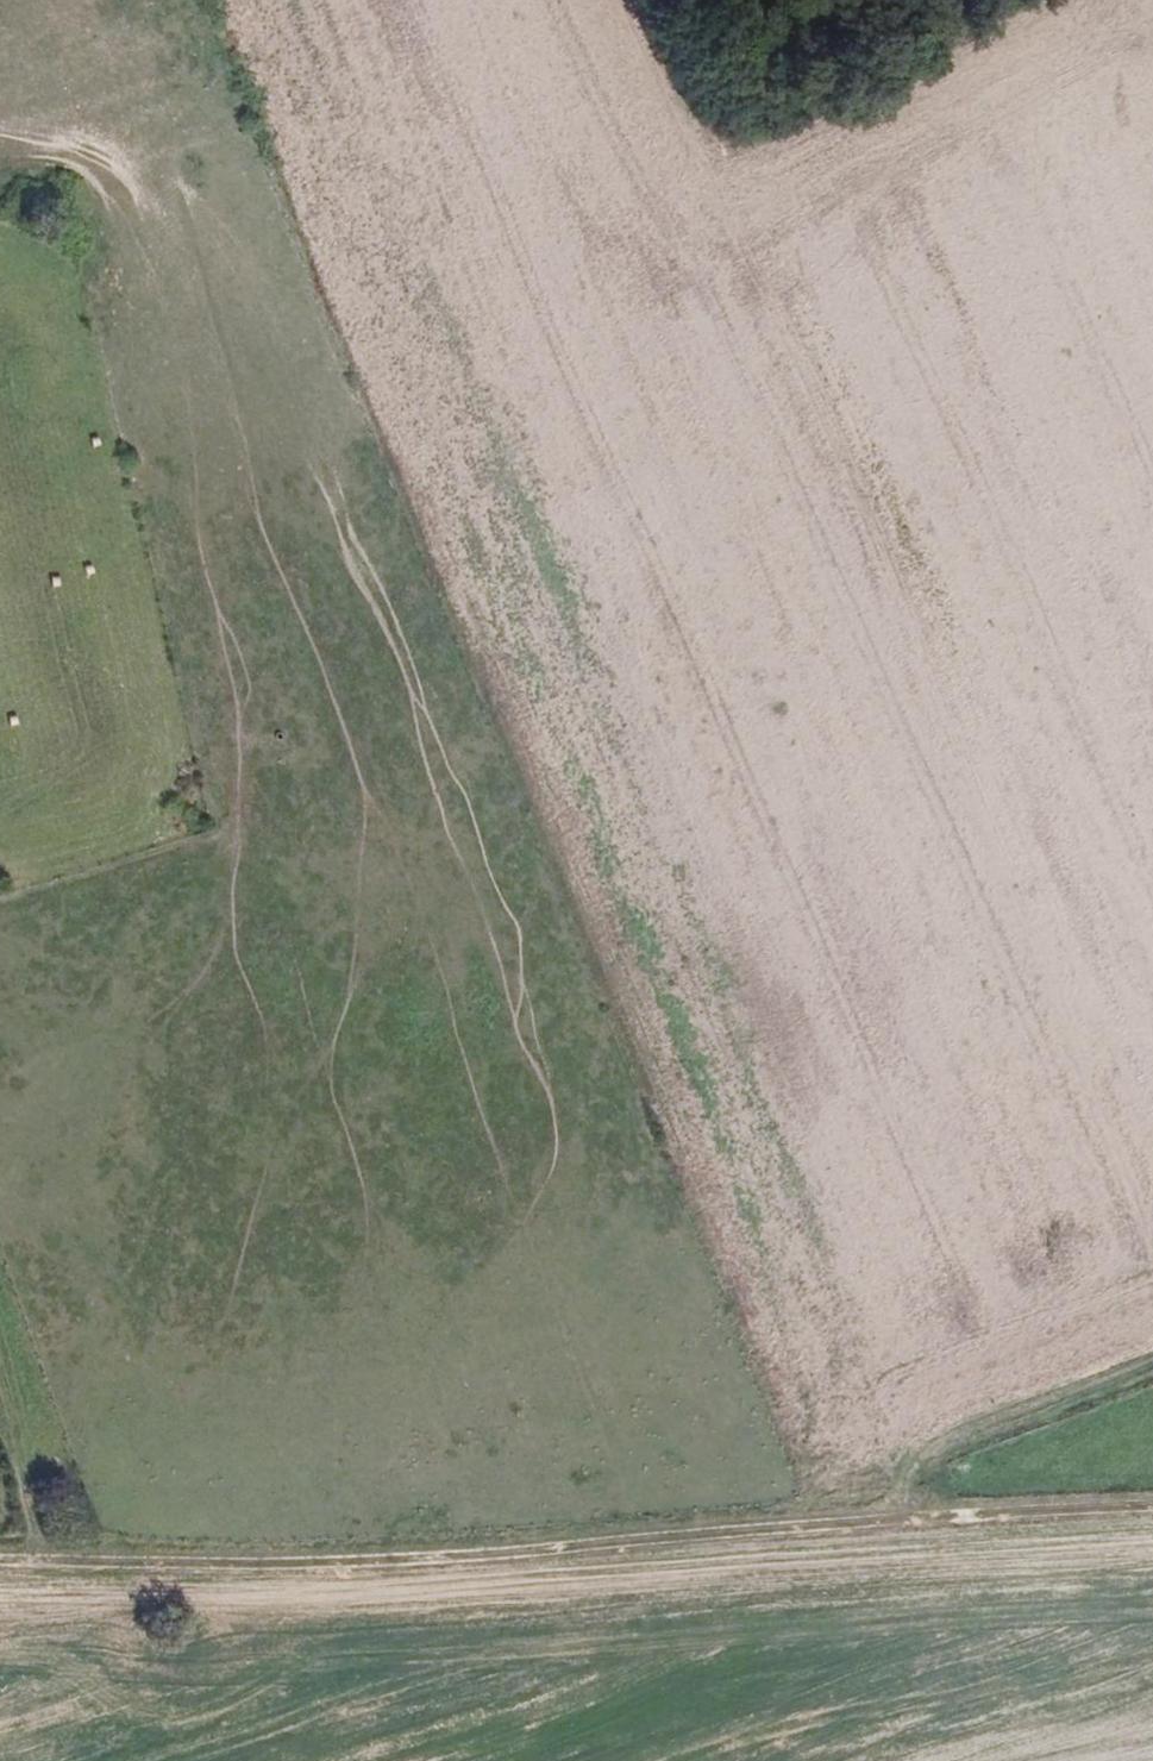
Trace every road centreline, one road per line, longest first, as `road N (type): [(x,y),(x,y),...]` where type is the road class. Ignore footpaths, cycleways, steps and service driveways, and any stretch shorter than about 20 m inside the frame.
road 1 (track): [(0,1569),(225,1566),(1152,1521)]

